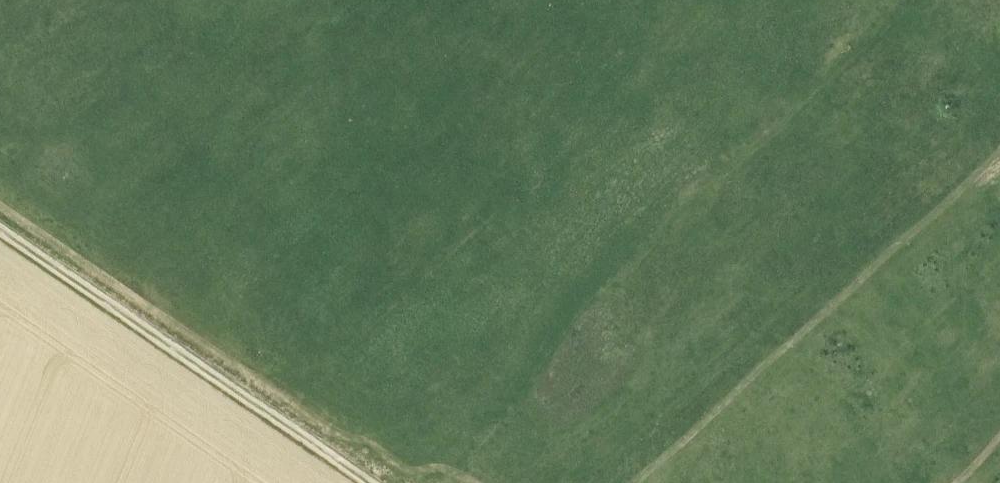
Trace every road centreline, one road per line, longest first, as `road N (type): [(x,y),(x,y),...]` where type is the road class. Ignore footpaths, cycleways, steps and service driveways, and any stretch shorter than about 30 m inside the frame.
road 1 (track): [(0,233),(366,482)]

